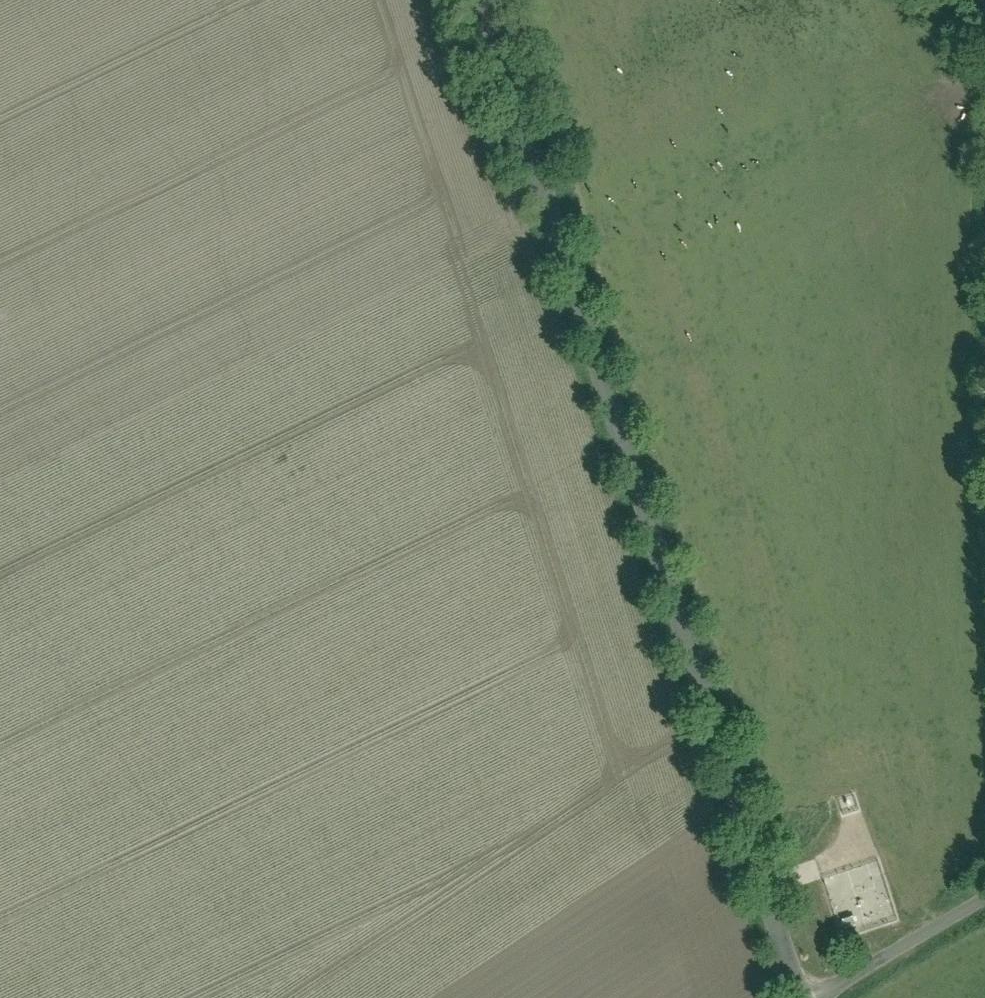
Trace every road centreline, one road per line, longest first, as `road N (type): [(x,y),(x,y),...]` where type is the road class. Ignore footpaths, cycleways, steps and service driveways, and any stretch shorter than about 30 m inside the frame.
road 1 (unclassified): [(480,0),(798,997)]
road 2 (unclassified): [(984,906),(831,997)]

